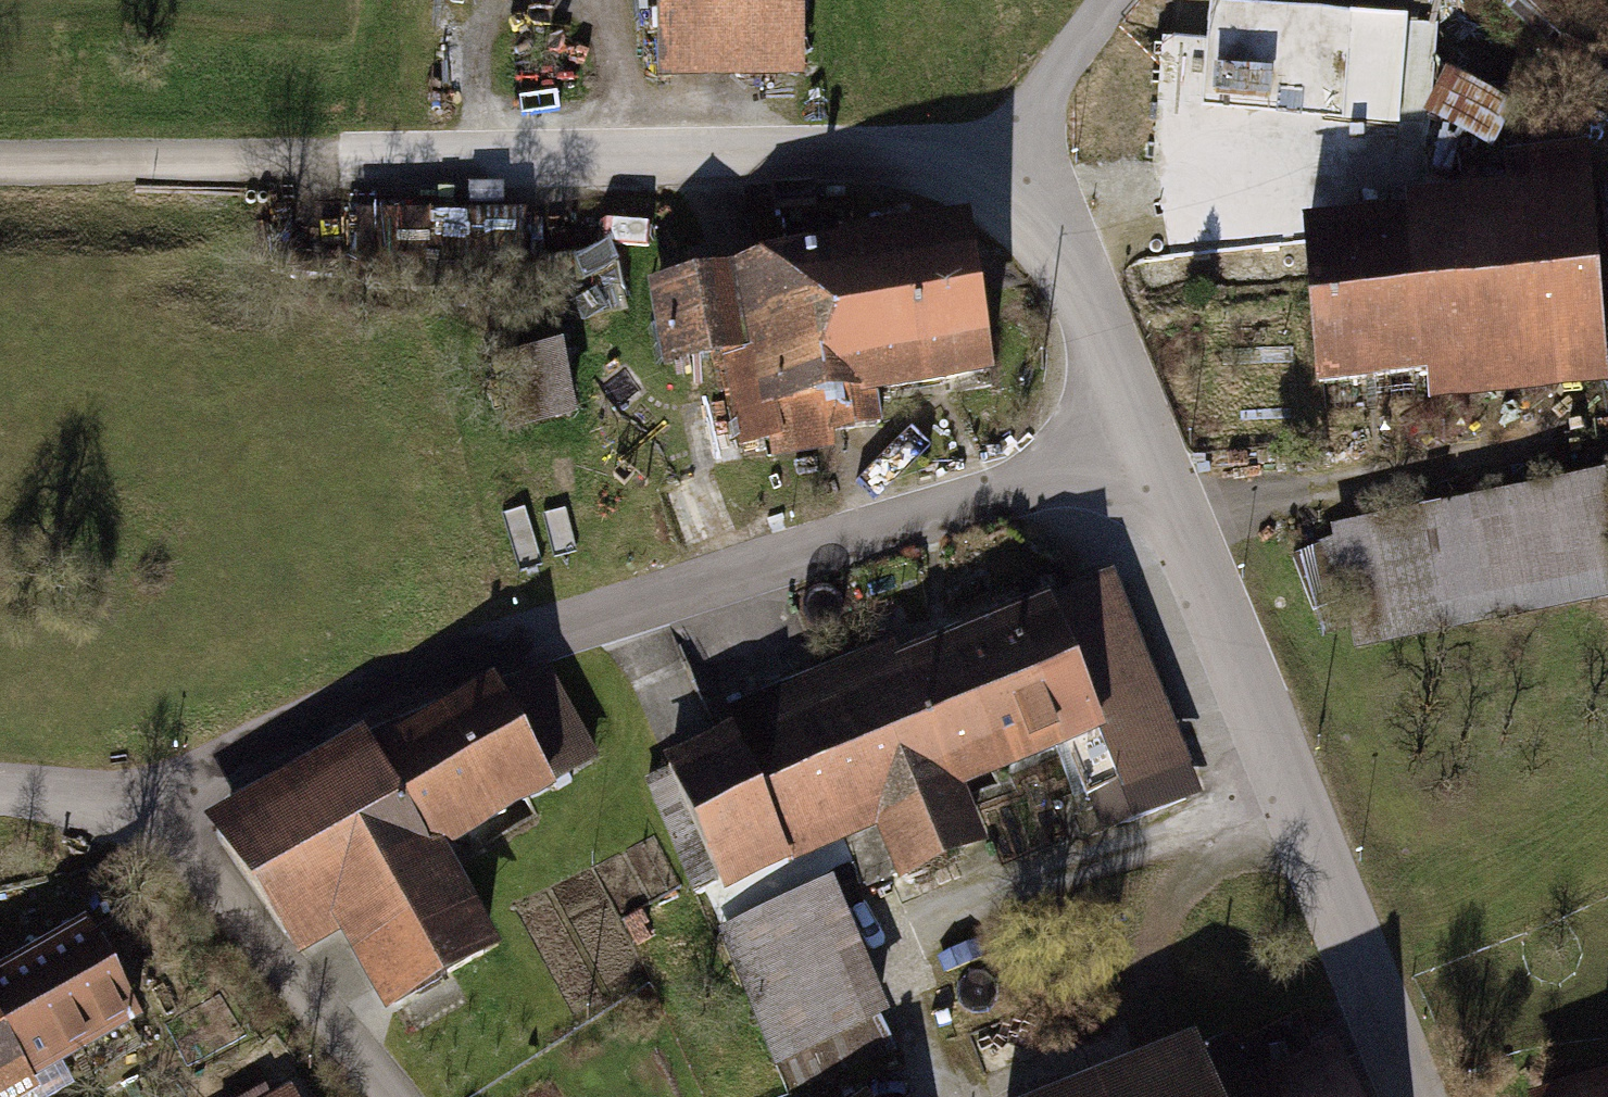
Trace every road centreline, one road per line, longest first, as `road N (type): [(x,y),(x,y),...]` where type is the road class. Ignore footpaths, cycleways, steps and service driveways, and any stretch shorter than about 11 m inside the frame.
road 1 (residential): [(1148,446),(524,647),(342,717),(147,814)]
road 2 (residential): [(1148,446),(1056,238),(1002,174),(930,158),(847,153),(267,166)]
road 3 (residential): [(1413,1096),(1148,446)]
road 4 (residential): [(147,814),(370,1096)]
road 5 (track): [(1362,202),(1109,214),(1056,238)]
road 6 (unclassified): [(267,166),(0,167)]
road 7 (track): [(1002,174),(1109,0)]
road 8 (residential): [(147,814),(0,793)]

